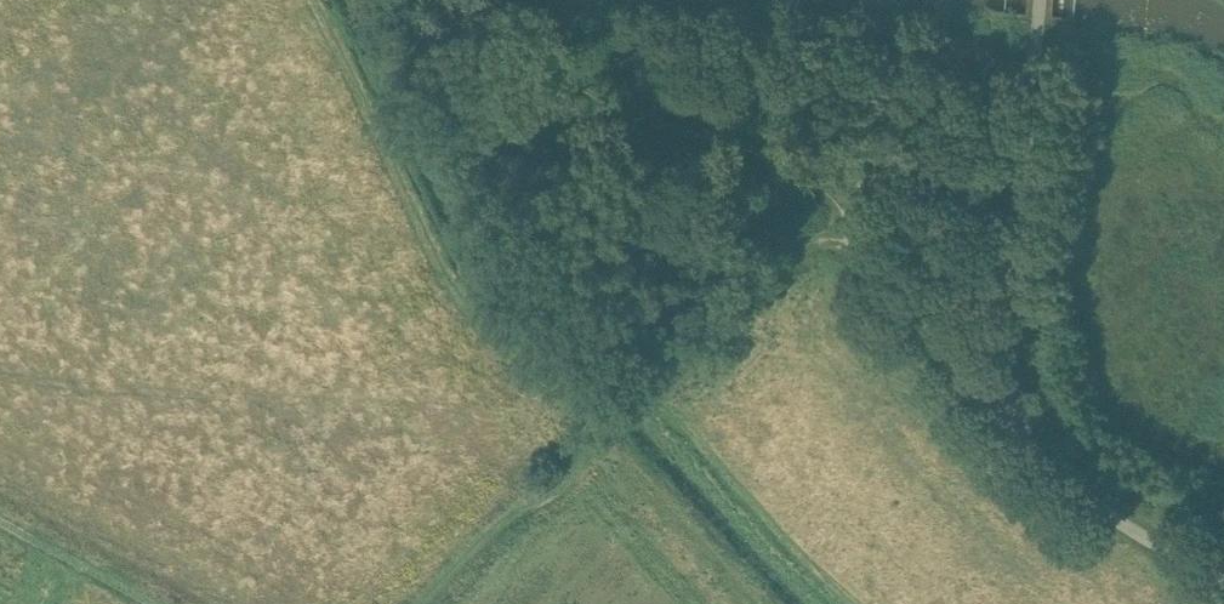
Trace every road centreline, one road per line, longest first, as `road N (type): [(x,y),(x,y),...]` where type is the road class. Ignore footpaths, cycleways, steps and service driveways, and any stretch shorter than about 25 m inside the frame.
road 1 (unclassified): [(1223,576),(1162,544),(1044,459),(1001,409),(998,381),(1038,27)]
road 2 (track): [(850,194),(875,249),(960,369),(998,381)]
road 3 (track): [(850,194),(898,173),(1024,162)]

